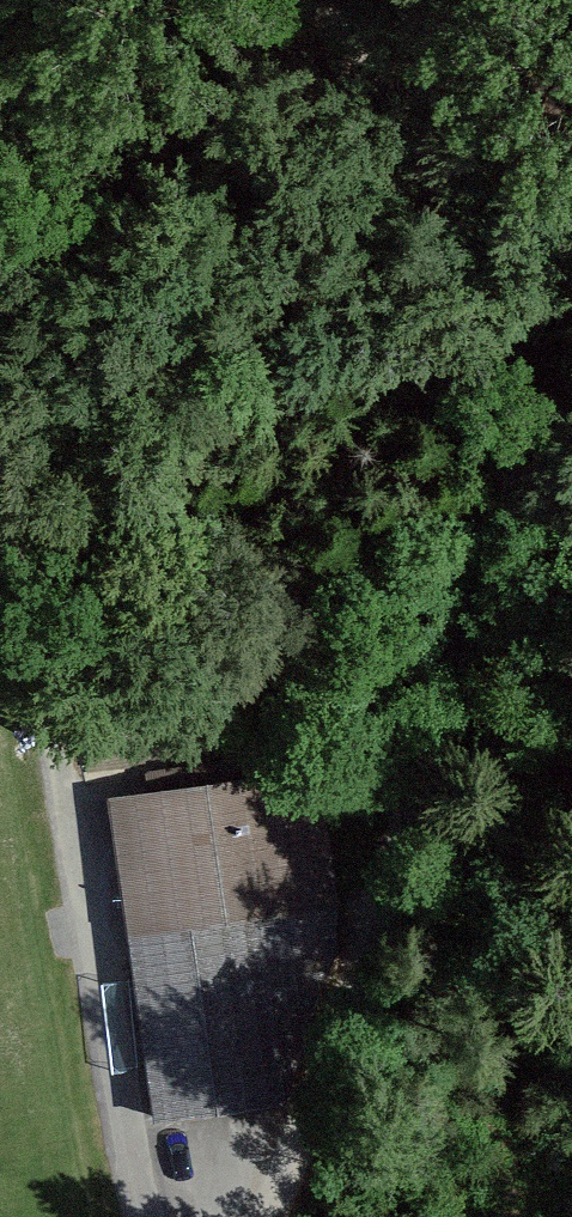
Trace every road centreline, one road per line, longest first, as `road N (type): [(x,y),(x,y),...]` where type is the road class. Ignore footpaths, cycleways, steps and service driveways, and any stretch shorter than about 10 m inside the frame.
road 1 (residential): [(280,1216),(537,378),(476,225),(322,17),(301,0)]
road 2 (track): [(140,1216),(0,443)]
road 3 (track): [(537,378),(571,172)]
road 4 (track): [(0,159),(26,0)]

